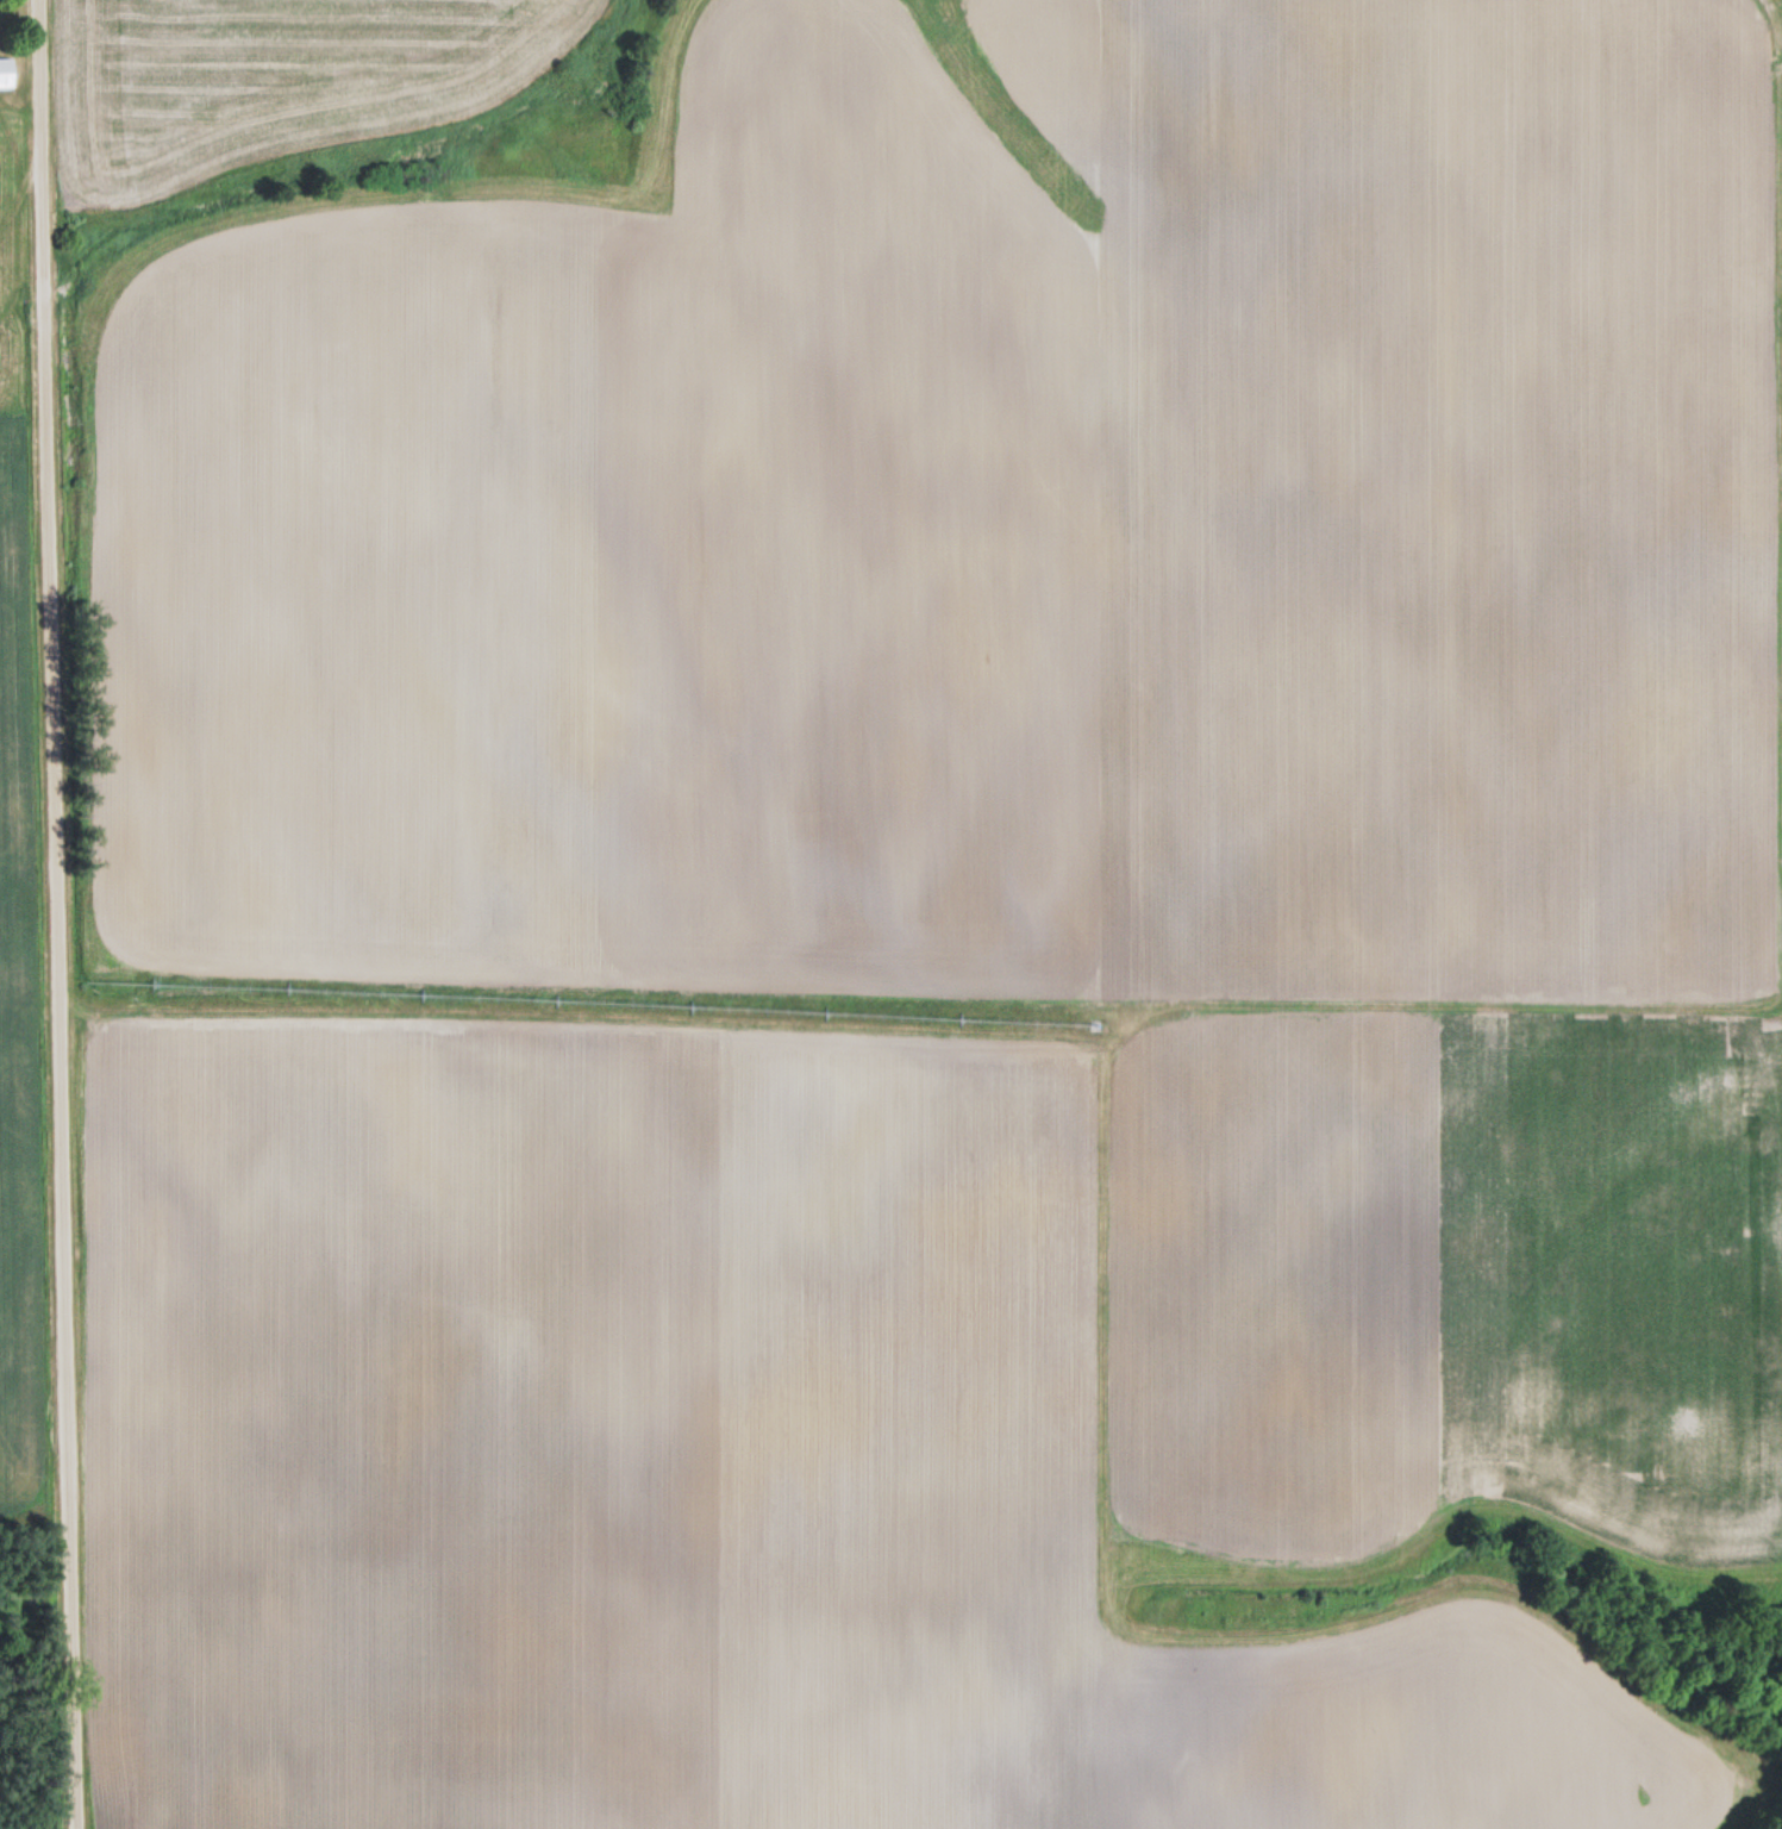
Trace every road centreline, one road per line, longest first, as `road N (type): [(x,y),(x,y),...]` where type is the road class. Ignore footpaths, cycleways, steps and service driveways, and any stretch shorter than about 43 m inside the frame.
road 1 (residential): [(76,1828),(54,717),(26,505),(26,0)]

